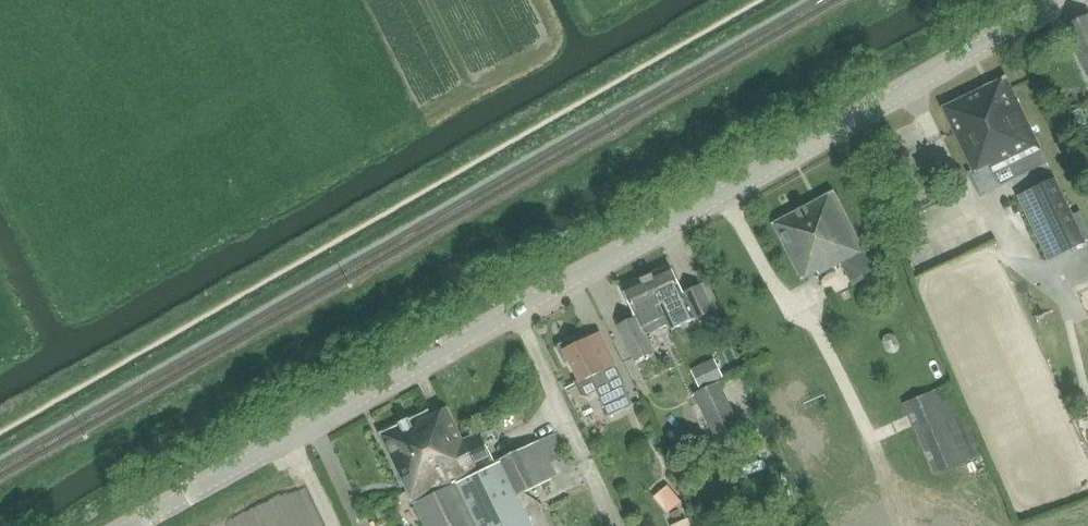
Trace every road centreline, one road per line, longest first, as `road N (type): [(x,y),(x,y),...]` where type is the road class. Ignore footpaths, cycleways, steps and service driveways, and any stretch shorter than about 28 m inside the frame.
road 1 (tertiary): [(133,525),(1060,0)]

